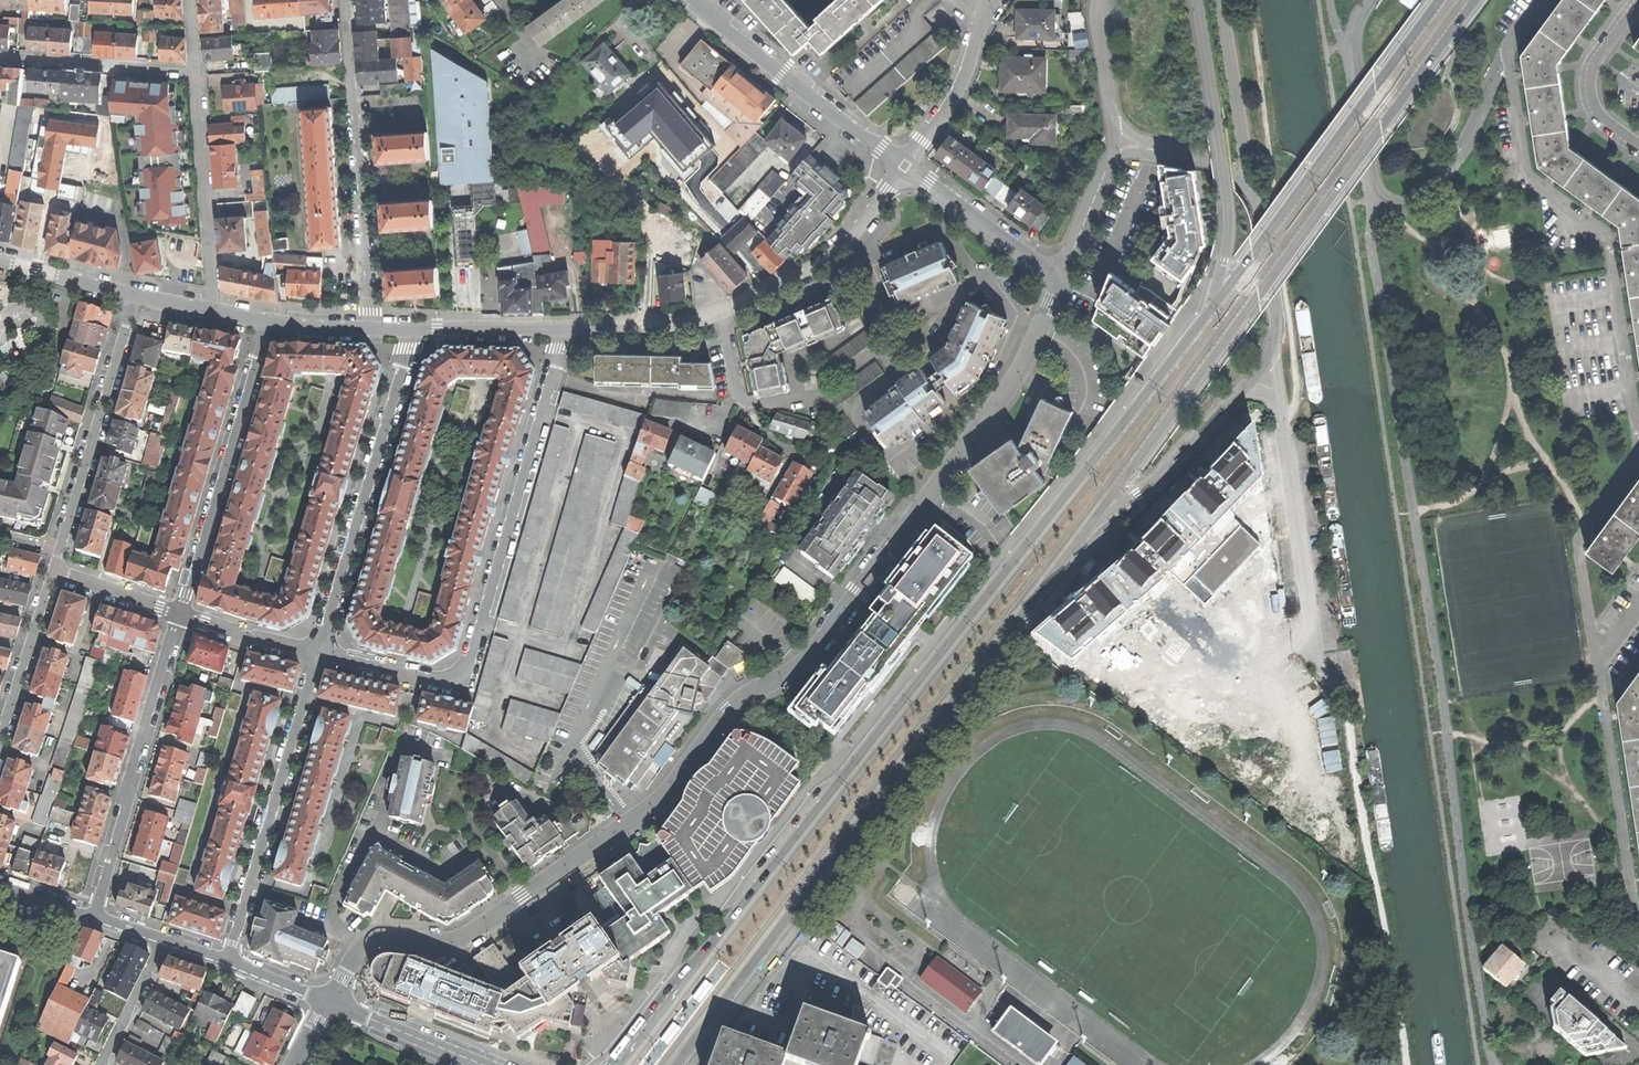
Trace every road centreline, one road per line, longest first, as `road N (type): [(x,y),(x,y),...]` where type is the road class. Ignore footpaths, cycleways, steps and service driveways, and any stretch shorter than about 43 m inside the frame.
road 1 (residential): [(329,1002),(353,950),(388,936),(444,941),(483,926),(660,799),(728,711),(804,663),(1018,373),(1059,283)]
road 2 (primary): [(1216,302),(614,1064)]
road 3 (primary): [(678,1064),(1091,524)]
road 4 (primary): [(1091,524),(1477,0)]
road 5 (residential): [(561,330),(472,651),(455,681),(320,656)]
road 6 (residential): [(1638,432),(1606,234),(1526,173),(1508,48)]
road 7 (track): [(1282,418),(1295,408),(1297,385),(1250,0)]
road 8 (primary): [(1438,0),(1216,302)]
road 9 (residential): [(320,656),(412,329)]
road 10 (residential): [(373,330),(346,0)]
road 11 (residential): [(320,656),(229,960)]
road 12 (residential): [(95,916),(181,614)]
road 13 (residential): [(1197,0),(1230,226),(1216,302)]
road 14 (residential): [(181,614),(269,322)]
road 15 (residential): [(696,0),(906,168)]
road 16 (residential): [(1638,927),(1599,662)]
road 17 (residential): [(134,293),(58,547)]
road 18 (residential): [(1091,524),(1157,479),(1272,355)]
road 19 (residential): [(720,314),(851,238),(906,168)]
road 20 (residential): [(197,73),(217,310)]
road 21 (residential): [(1599,662),(1579,538),(1638,456)]
road 22 (residential): [(197,73),(0,59)]
road 23 (residential): [(58,547),(0,735)]
road 24 (residential): [(818,468),(766,437),(737,392),(720,314)]
road 25 (residential): [(906,168),(1059,283)]
road 26 (residential): [(906,168),(950,104),(996,0)]
road 27 (unclassified): [(1272,355),(1277,314),(1261,207),(1246,173)]
road 28 (residential): [(1638,2),(1592,64),(1590,82),(1595,106),(1638,145)]
road 29 (unclassified): [(1246,173),(1218,0)]
road 30 (residential): [(487,1064),(329,1002)]
road 31 (residential): [(561,330),(659,328),(720,314)]
road 32 (residential): [(1059,283),(1116,138)]
road 33 (residential): [(181,614),(71,578),(58,547)]
road 34 (residential): [(412,329),(561,330)]
road 35 (residential): [(320,656),(181,614)]
road 36 (residential): [(105,1064),(166,938)]
road 37 (residential): [(1116,138),(1100,0)]
road 38 (residential): [(0,261),(134,293)]
road 39 (unclassified): [(1246,173),(1116,138)]

